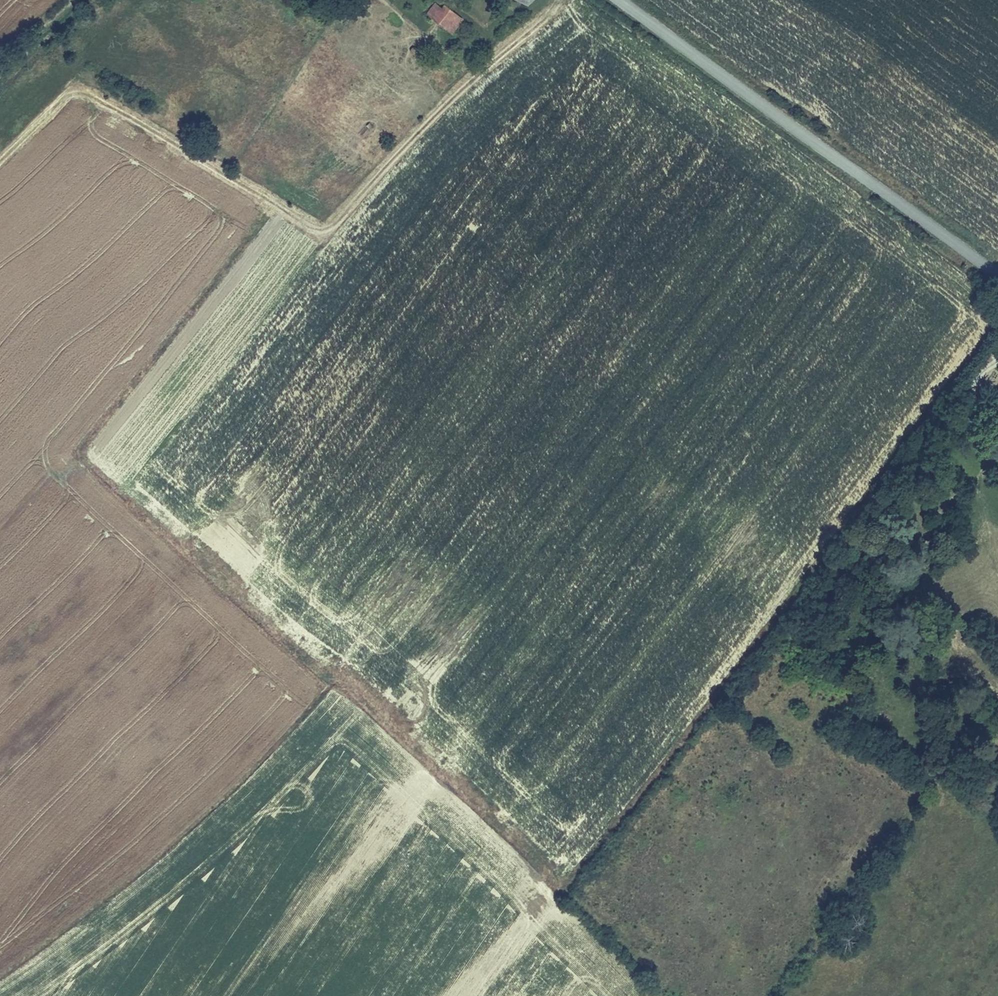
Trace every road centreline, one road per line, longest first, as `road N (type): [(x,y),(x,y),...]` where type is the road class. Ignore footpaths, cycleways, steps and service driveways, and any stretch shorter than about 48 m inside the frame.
road 1 (tertiary): [(621,0),(997,278)]

